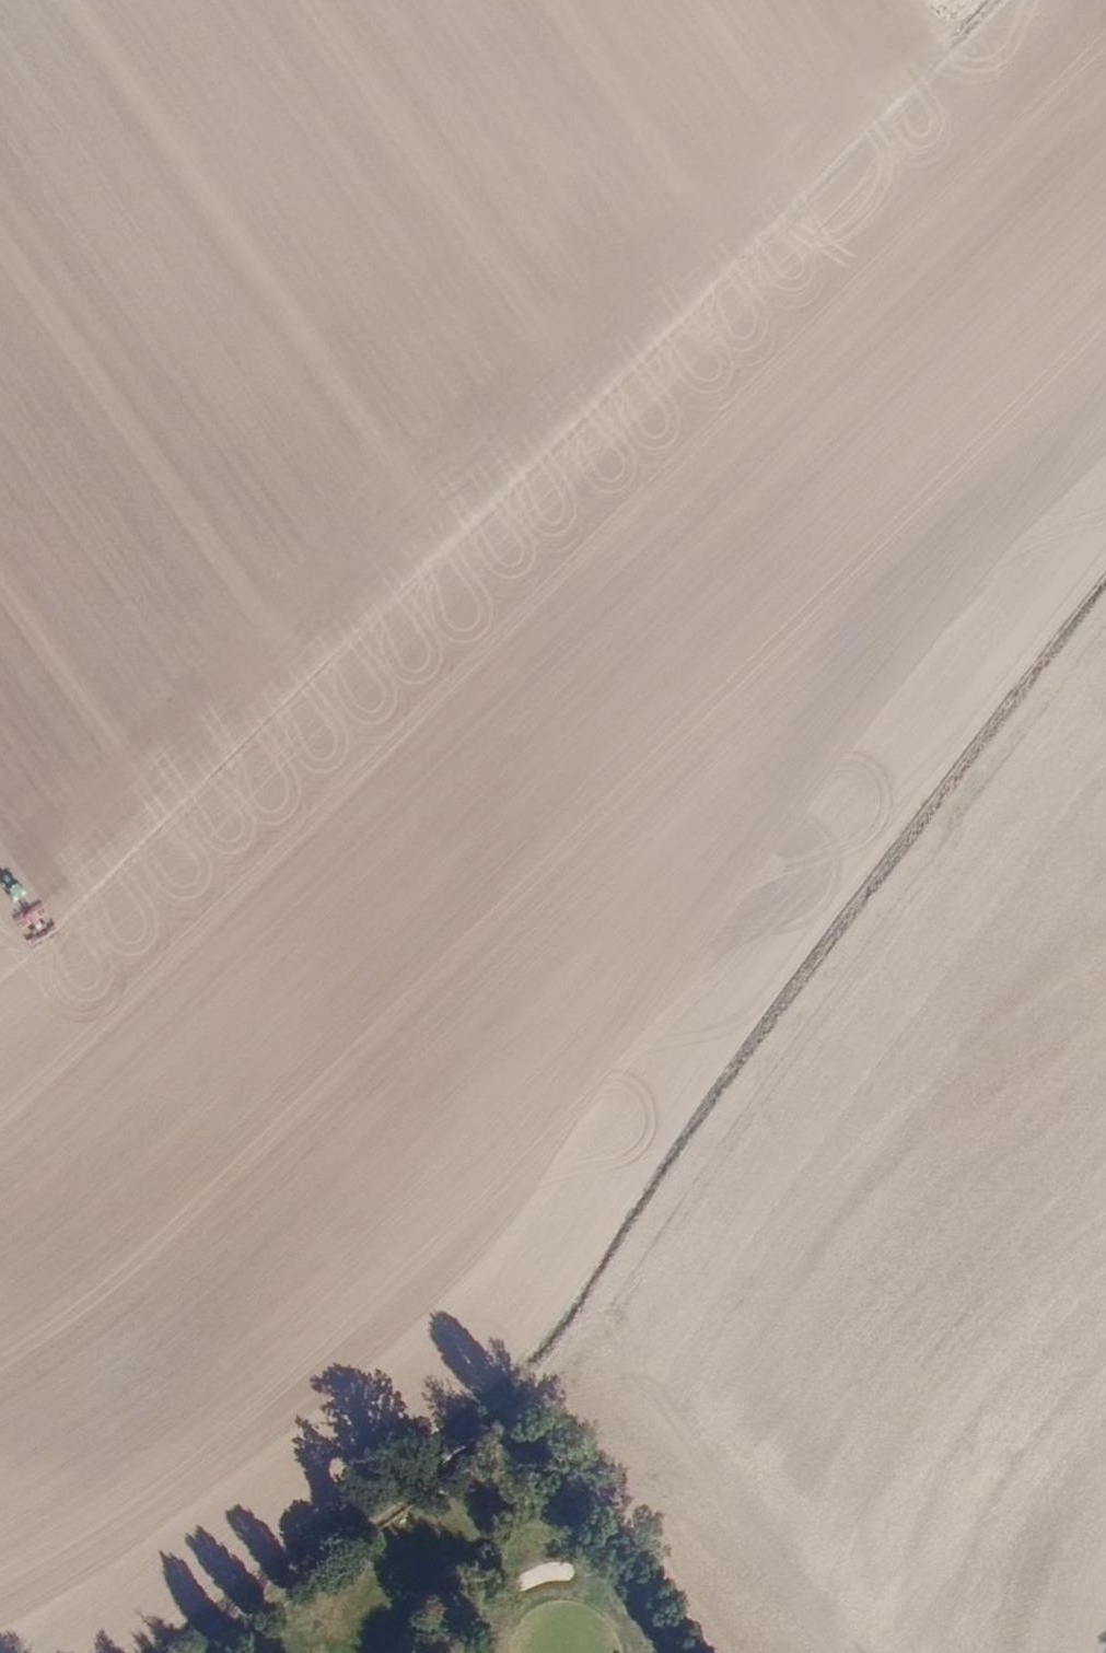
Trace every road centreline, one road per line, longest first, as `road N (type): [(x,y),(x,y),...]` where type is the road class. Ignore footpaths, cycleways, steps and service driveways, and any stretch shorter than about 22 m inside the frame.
road 1 (track): [(996,0),(0,981)]
road 2 (track): [(201,1652),(533,1399)]

